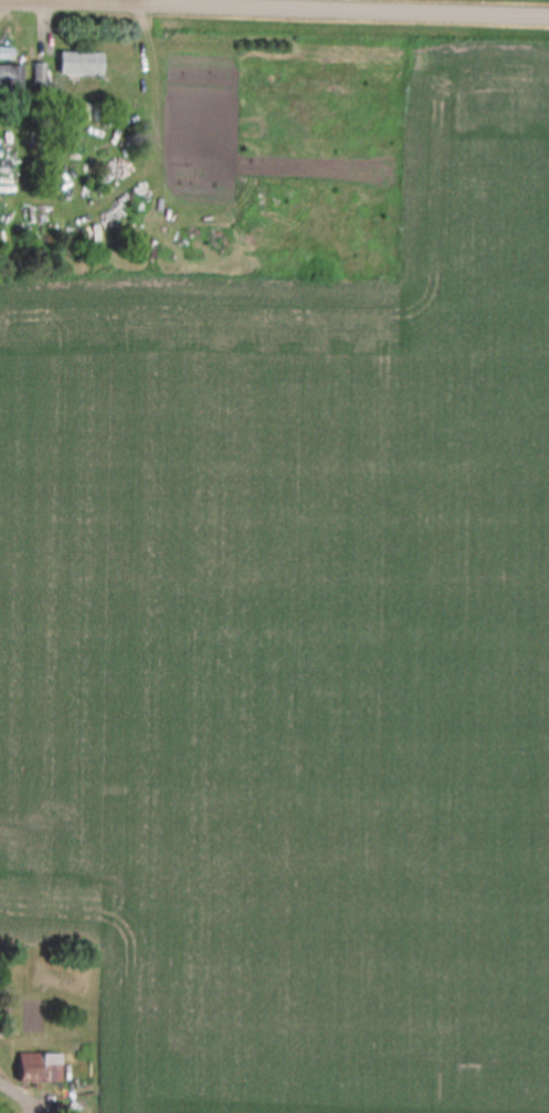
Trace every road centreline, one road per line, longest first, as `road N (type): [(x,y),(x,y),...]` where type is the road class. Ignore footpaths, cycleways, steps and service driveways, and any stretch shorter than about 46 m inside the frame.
road 1 (residential): [(548,10),(205,0)]

